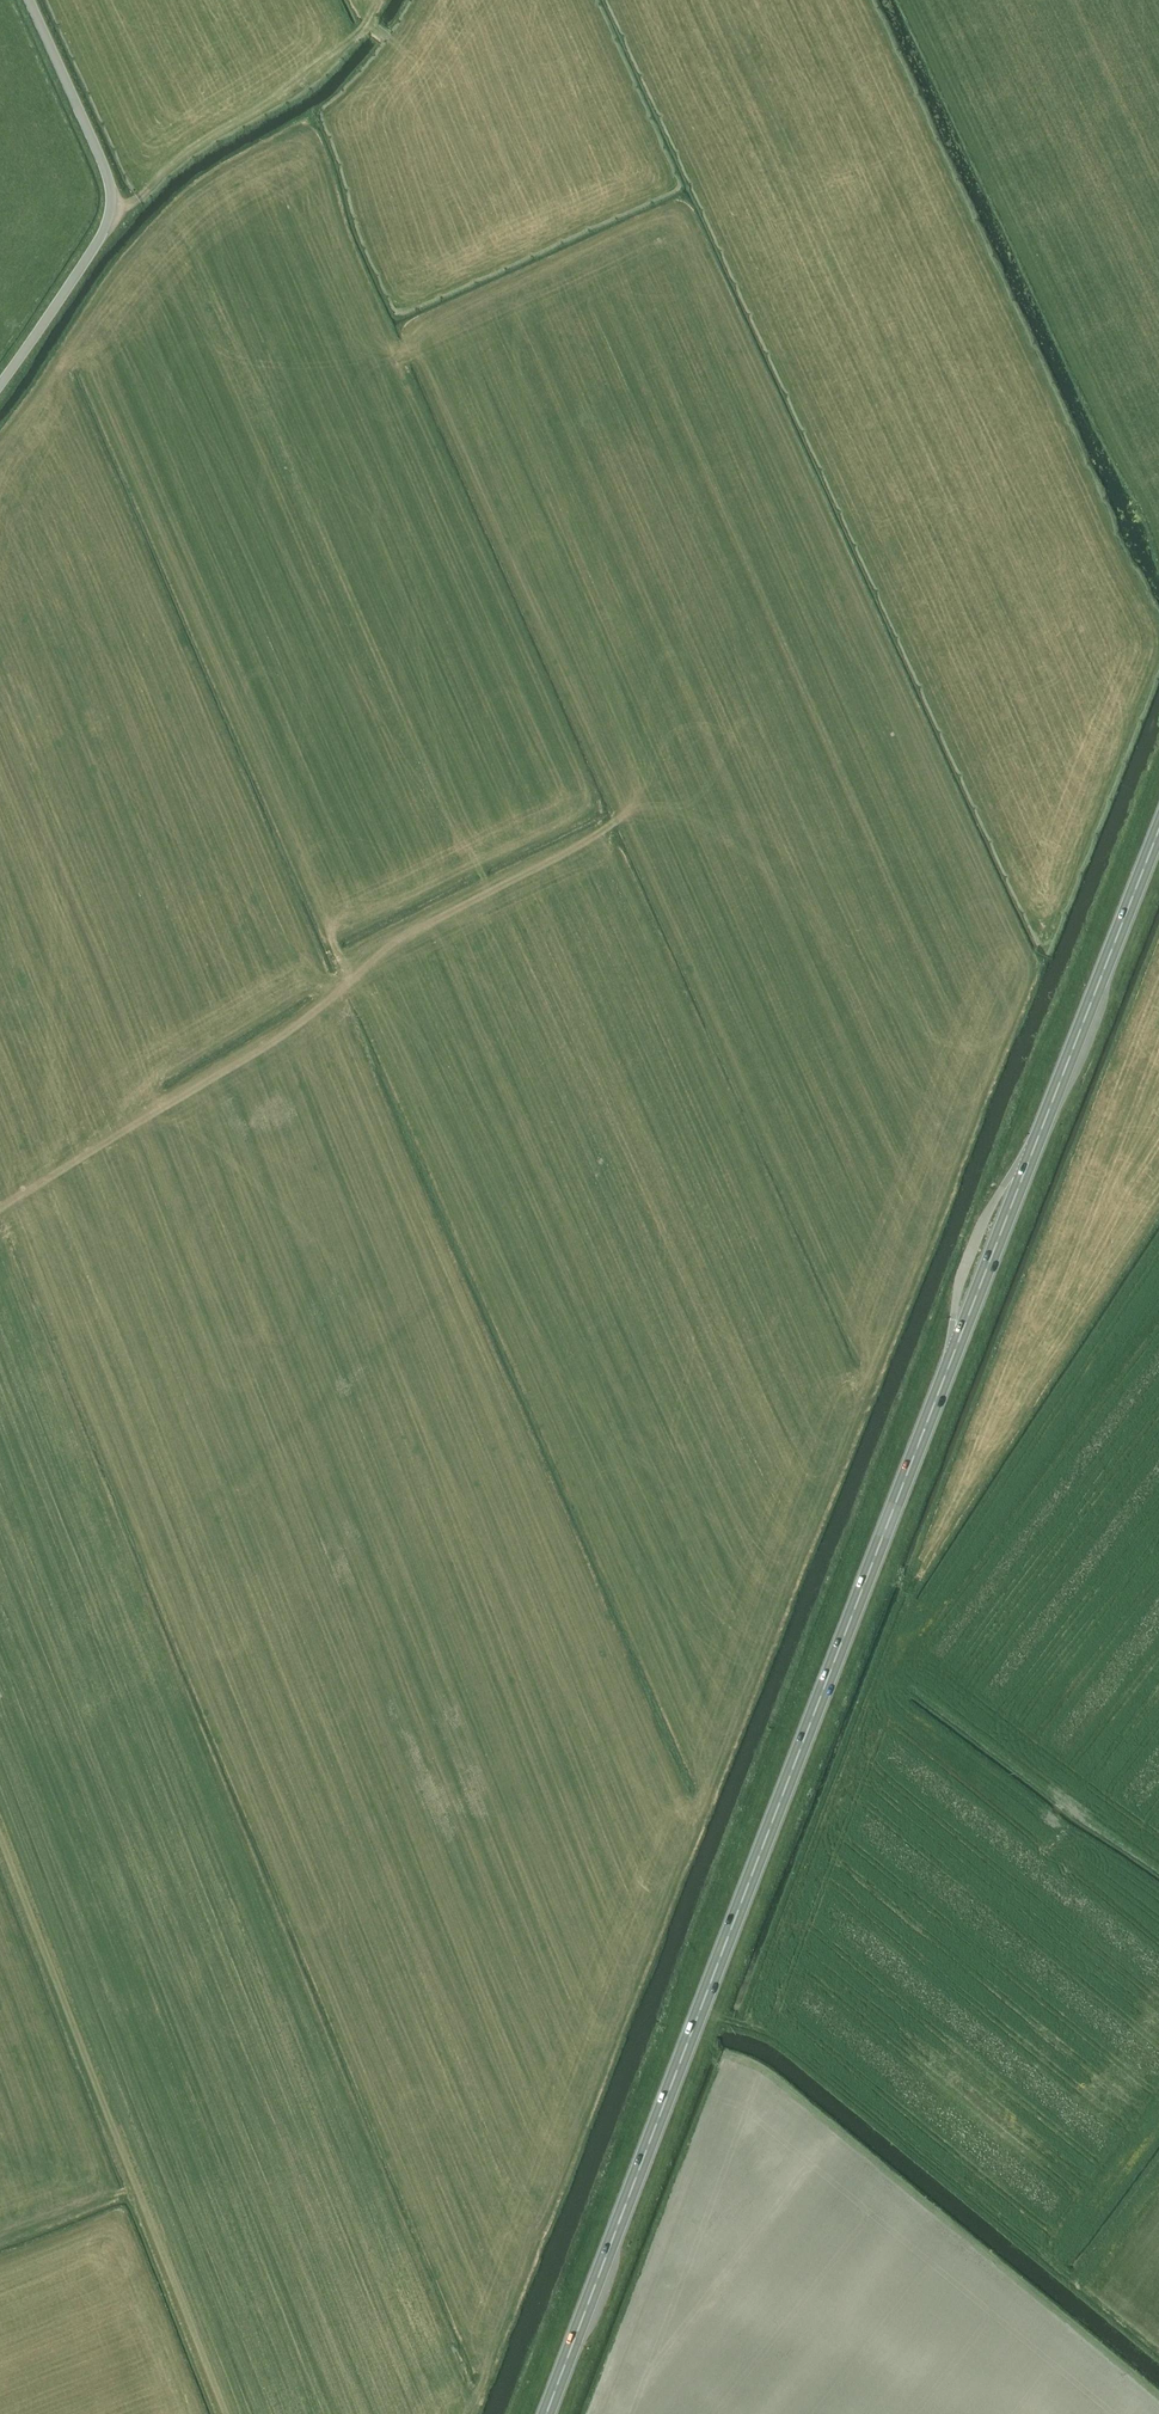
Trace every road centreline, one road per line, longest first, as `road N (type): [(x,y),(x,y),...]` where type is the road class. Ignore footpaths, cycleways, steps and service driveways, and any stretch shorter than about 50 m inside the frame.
road 1 (trunk): [(548,2413),(1158,828)]
road 2 (unclassified): [(0,381),(99,243),(111,190),(29,0)]

